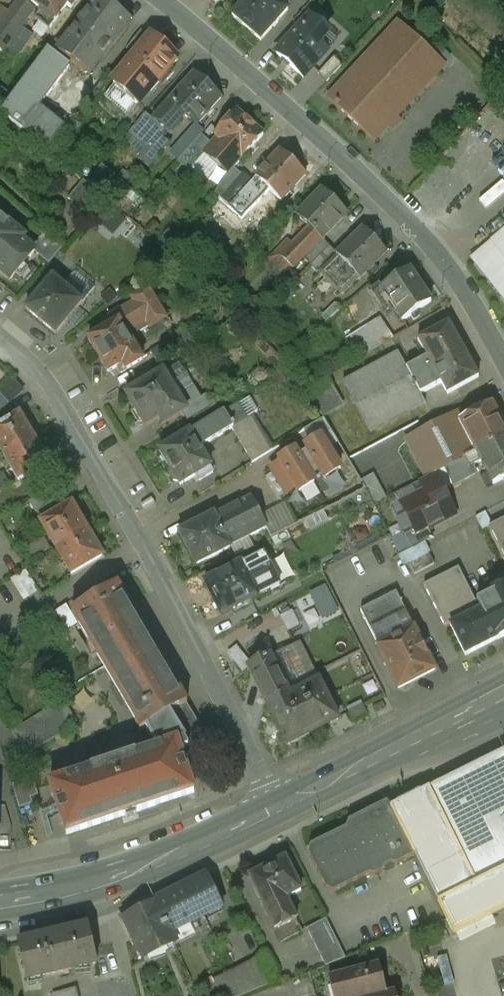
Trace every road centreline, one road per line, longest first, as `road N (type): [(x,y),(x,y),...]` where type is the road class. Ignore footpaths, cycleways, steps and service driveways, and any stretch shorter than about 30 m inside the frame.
road 1 (residential): [(0,339),(39,375),(142,541),(280,806)]
road 2 (residential): [(503,359),(434,249),(161,0)]
road 3 (secondary): [(0,901),(150,866),(280,806)]
road 4 (secondary): [(280,806),(503,694)]

